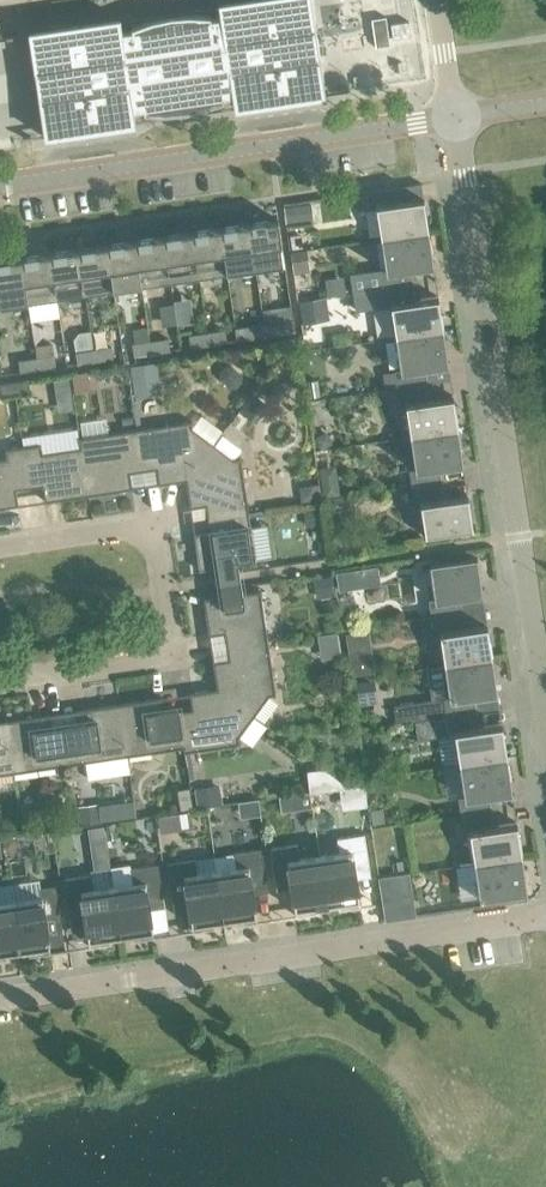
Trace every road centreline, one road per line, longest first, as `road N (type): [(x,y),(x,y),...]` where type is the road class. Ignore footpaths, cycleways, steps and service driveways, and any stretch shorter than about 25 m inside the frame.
road 1 (residential): [(545,758),(453,120)]
road 2 (residential): [(0,999),(545,918)]
road 3 (tertiary): [(0,187),(453,120)]
road 4 (residential): [(0,551),(141,529),(159,552),(166,650),(140,668),(0,686)]
road 5 (residential): [(453,120),(435,0)]

